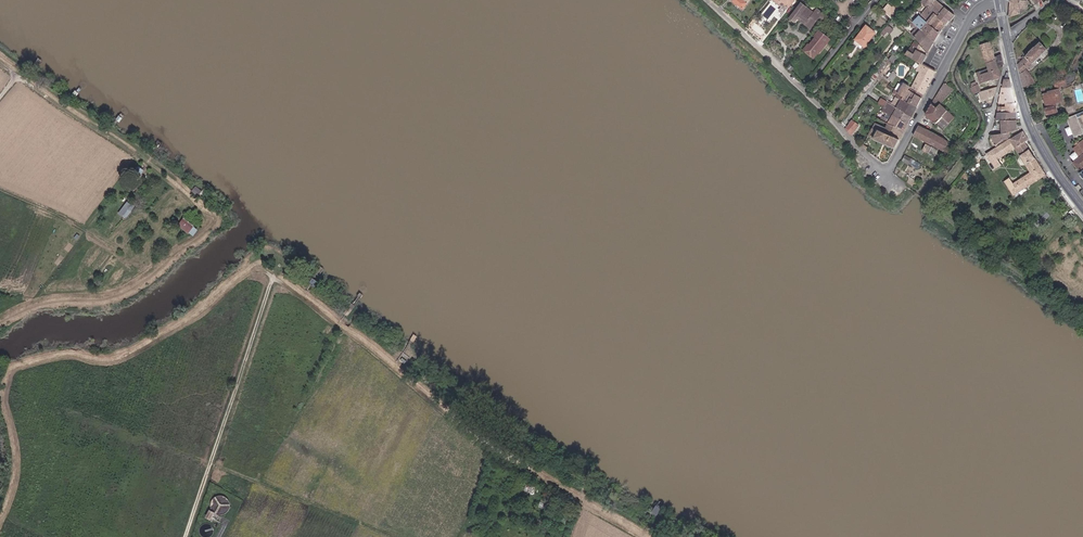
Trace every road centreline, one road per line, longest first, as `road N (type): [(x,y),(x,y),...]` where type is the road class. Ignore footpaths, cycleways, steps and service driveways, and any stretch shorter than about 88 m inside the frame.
road 1 (track): [(185,536),(209,466),(397,536)]
road 2 (track): [(209,466),(273,277)]
road 3 (primary): [(1007,39),(1027,120),(1082,207)]
road 4 (residential): [(970,22),(887,172)]
road 5 (residential): [(805,90),(710,0)]

